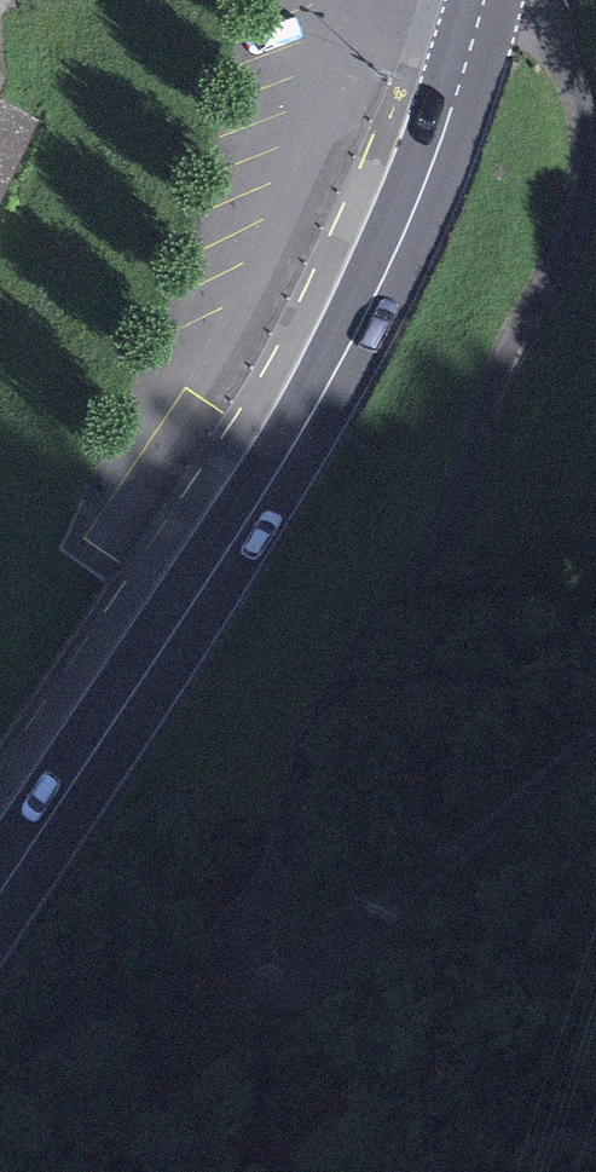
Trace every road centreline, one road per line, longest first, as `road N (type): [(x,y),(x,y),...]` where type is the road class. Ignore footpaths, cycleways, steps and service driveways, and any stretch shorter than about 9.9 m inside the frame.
road 1 (track): [(595,741),(337,948),(300,973),(264,969),(248,934),(288,864),(317,751),(374,645),(444,545),(512,343),(571,230),(584,184),(588,140),(578,90),(554,43),(520,14),(484,4)]
road 2 (primary): [(485,0),(412,213),(344,355),(0,894)]

